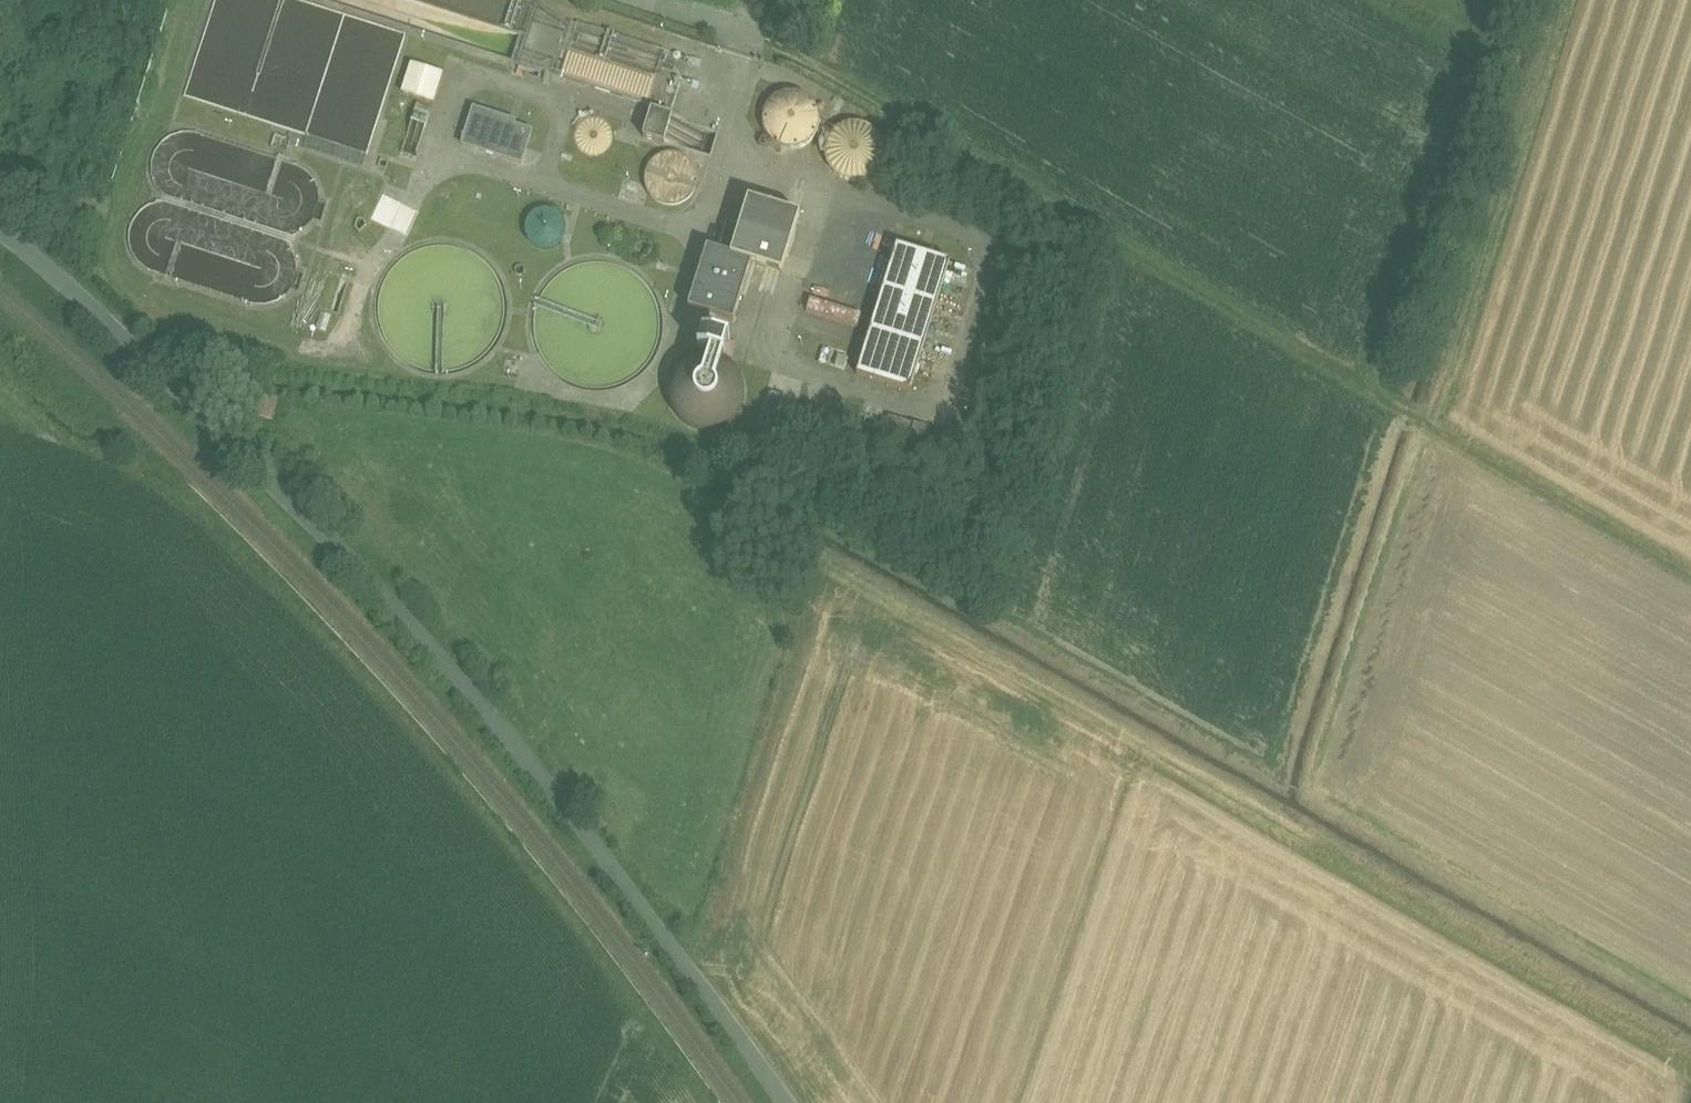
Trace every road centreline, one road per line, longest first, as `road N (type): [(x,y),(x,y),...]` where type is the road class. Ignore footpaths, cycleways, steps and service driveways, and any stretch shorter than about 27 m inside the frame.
road 1 (unclassified): [(0,218),(319,519),(794,1102)]
road 2 (track): [(1430,414),(765,36)]
road 3 (track): [(1543,75),(1430,414),(1690,567)]

